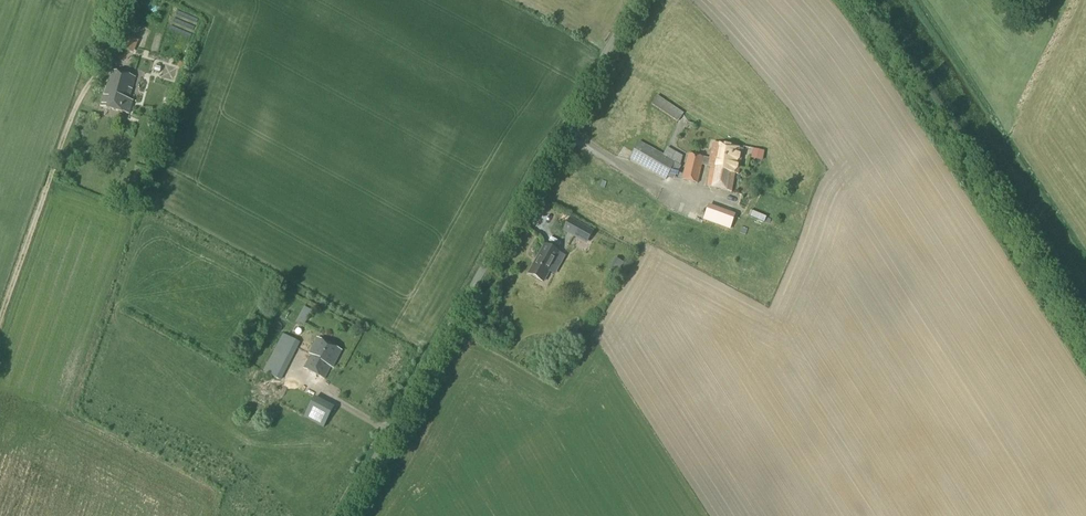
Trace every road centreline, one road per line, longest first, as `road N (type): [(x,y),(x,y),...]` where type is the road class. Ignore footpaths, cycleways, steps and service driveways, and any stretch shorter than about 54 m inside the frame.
road 1 (unclassified): [(343,515),(642,0)]

